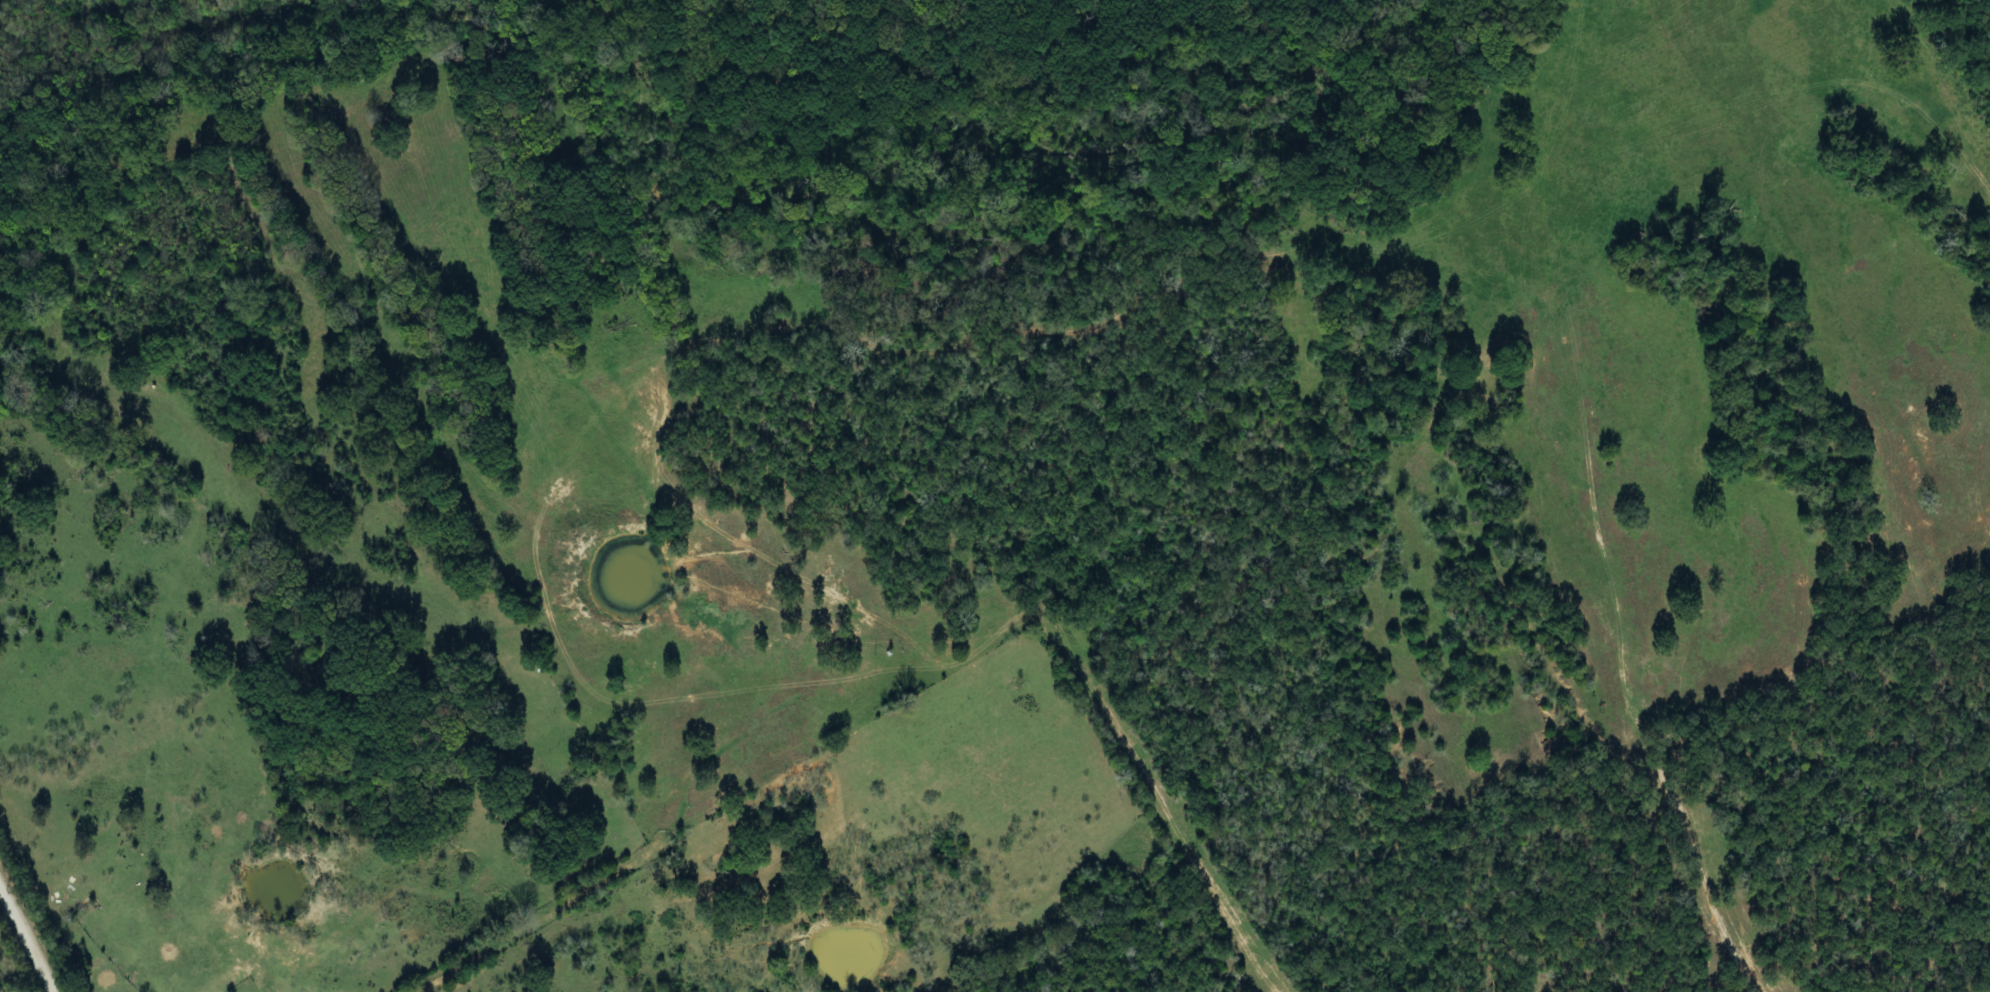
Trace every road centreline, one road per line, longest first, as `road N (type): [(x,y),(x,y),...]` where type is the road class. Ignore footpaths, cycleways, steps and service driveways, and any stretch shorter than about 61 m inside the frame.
road 1 (residential): [(600,882),(415,991)]

